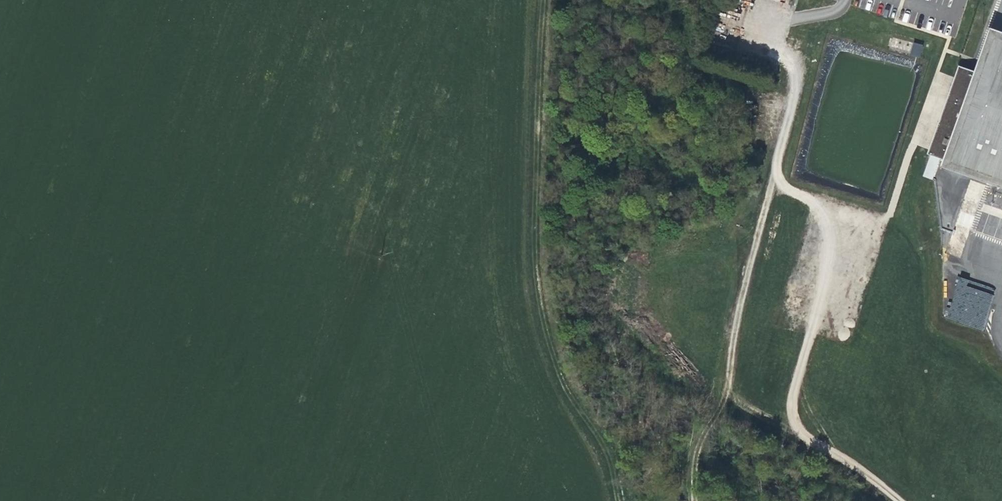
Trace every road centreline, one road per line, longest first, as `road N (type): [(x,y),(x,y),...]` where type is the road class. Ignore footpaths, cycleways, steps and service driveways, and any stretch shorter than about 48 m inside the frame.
road 1 (track): [(547,0),(537,178),(544,337),(618,500)]

